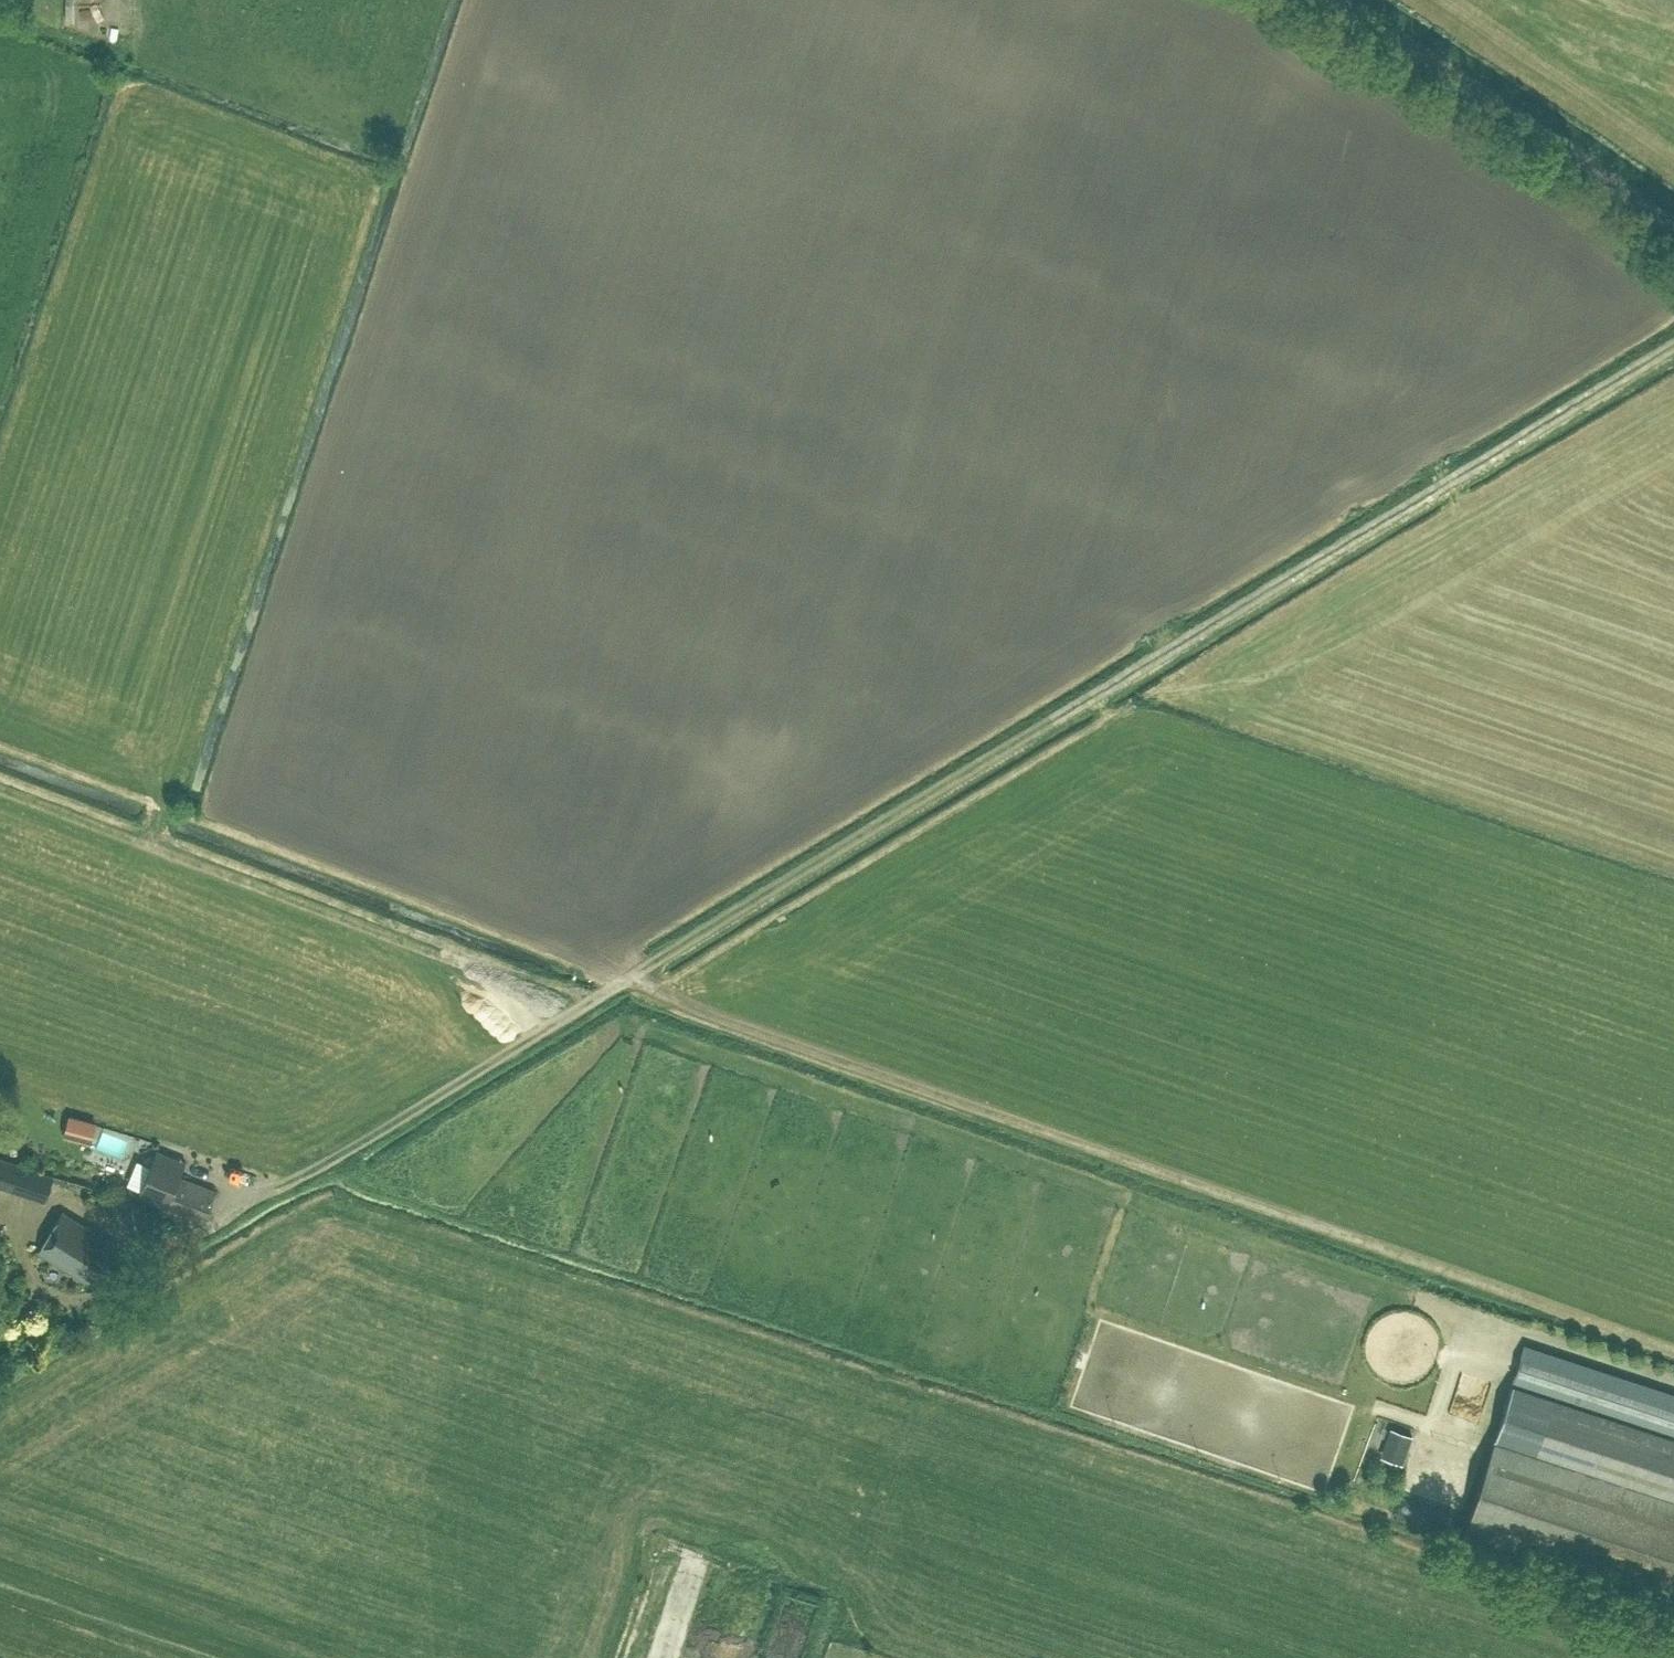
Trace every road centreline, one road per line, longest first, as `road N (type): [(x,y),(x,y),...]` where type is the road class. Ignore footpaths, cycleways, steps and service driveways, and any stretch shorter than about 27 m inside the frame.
road 1 (track): [(629,977),(683,1004),(1673,1352)]
road 2 (unclassified): [(1673,226),(1331,0)]

